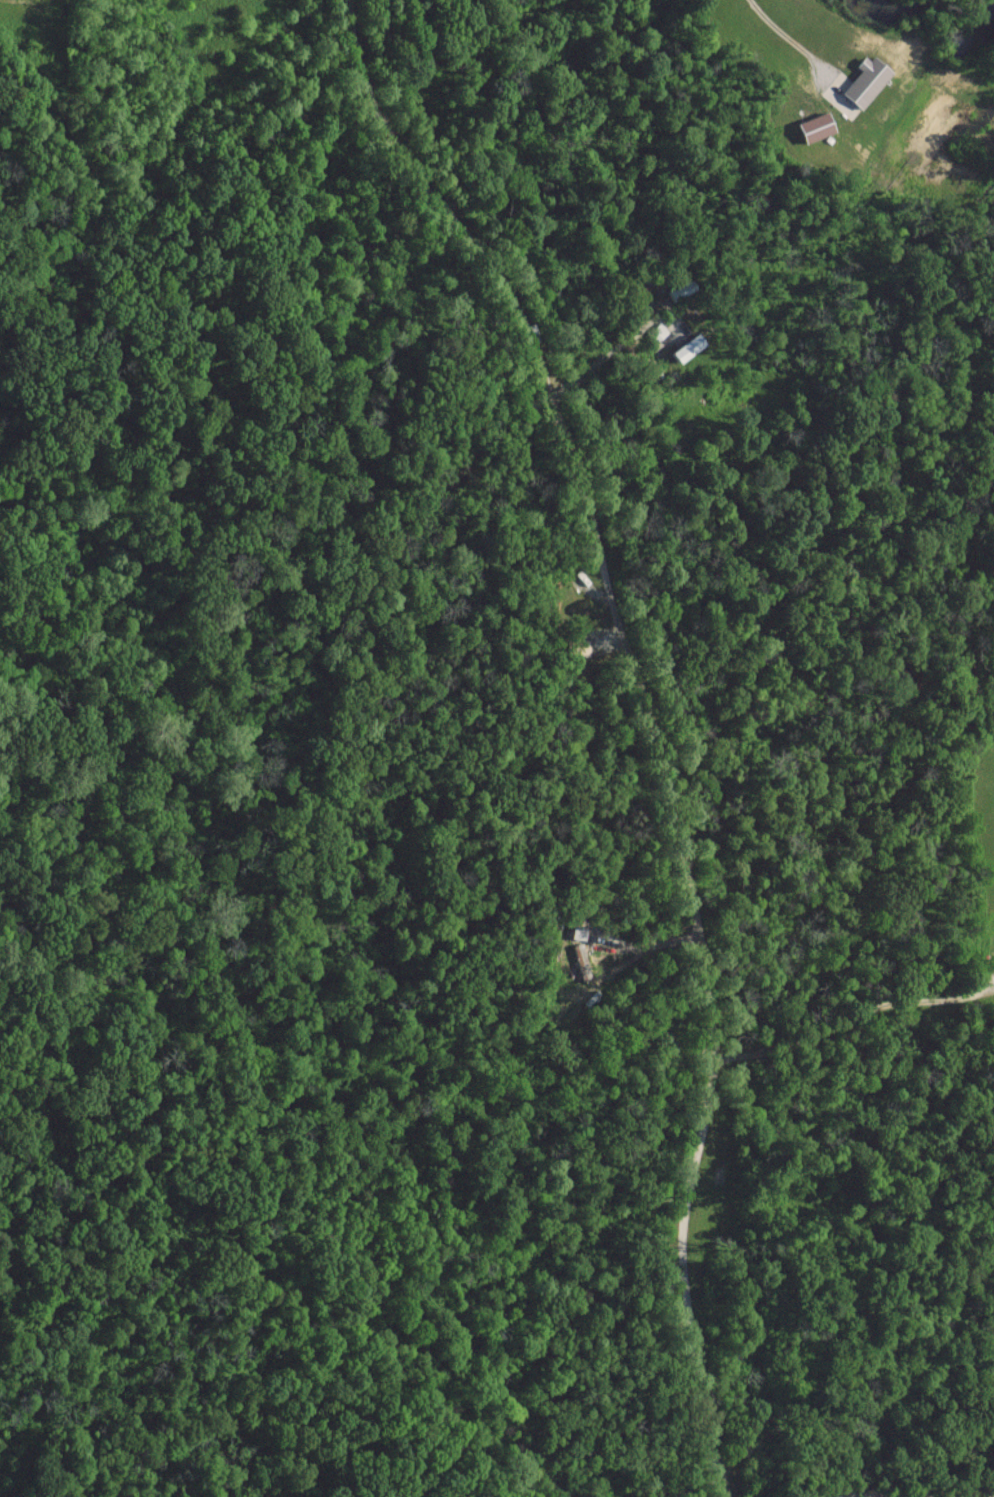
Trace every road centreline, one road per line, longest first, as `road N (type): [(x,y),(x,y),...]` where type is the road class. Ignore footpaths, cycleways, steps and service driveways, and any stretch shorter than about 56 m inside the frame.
road 1 (residential): [(709,1496),(680,1264),(683,1201),(715,1037),(677,834),(641,686),(523,311),(412,143),(382,112),(356,60),(350,0)]

